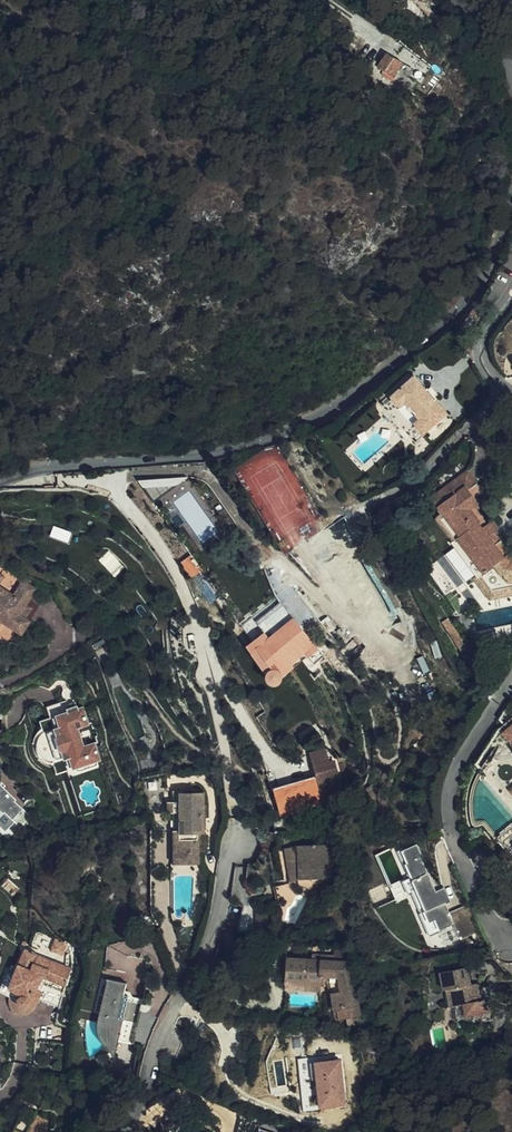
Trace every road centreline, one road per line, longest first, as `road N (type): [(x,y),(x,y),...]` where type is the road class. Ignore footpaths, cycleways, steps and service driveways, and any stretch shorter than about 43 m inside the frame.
road 1 (unclassified): [(0,483),(42,470),(232,451),(312,418),(455,310),(489,261),(511,202)]
road 2 (residential): [(117,1131),(141,1101),(164,1028),(211,944),(233,843)]

